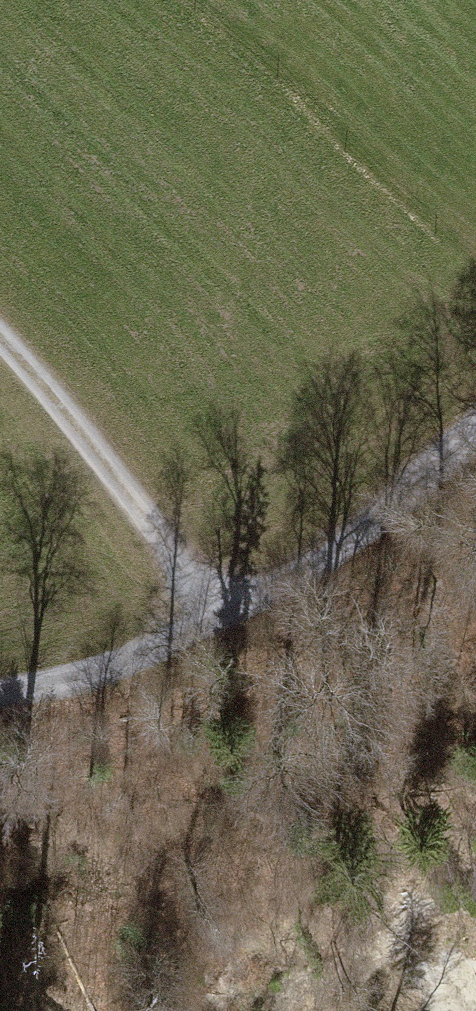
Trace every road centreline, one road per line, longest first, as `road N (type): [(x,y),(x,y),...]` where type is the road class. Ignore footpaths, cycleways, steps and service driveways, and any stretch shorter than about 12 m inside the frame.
road 1 (track): [(0,679),(132,646),(202,596),(53,399),(0,344)]
road 2 (track): [(475,414),(371,509),(202,596)]

